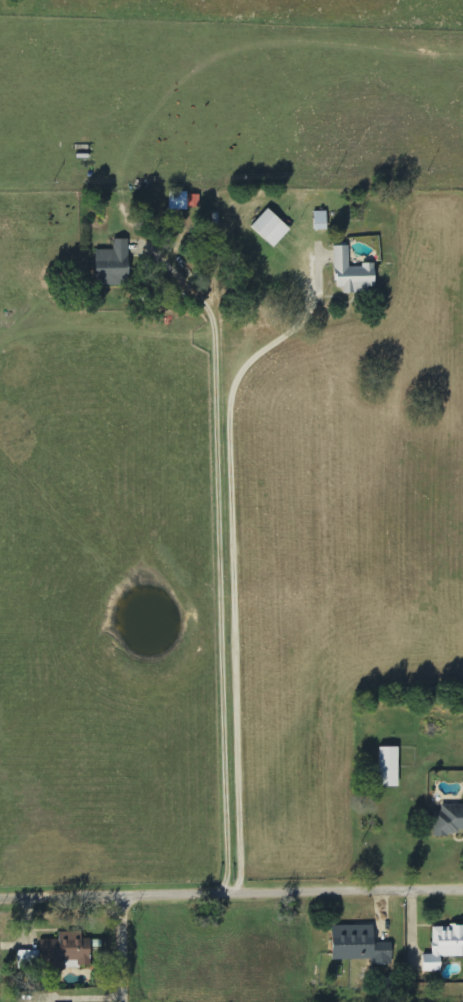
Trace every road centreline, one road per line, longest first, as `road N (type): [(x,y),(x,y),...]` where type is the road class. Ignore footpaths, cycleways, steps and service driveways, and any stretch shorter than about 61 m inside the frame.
road 1 (residential): [(462,888),(122,894)]
road 2 (residential): [(0,895),(122,894)]

